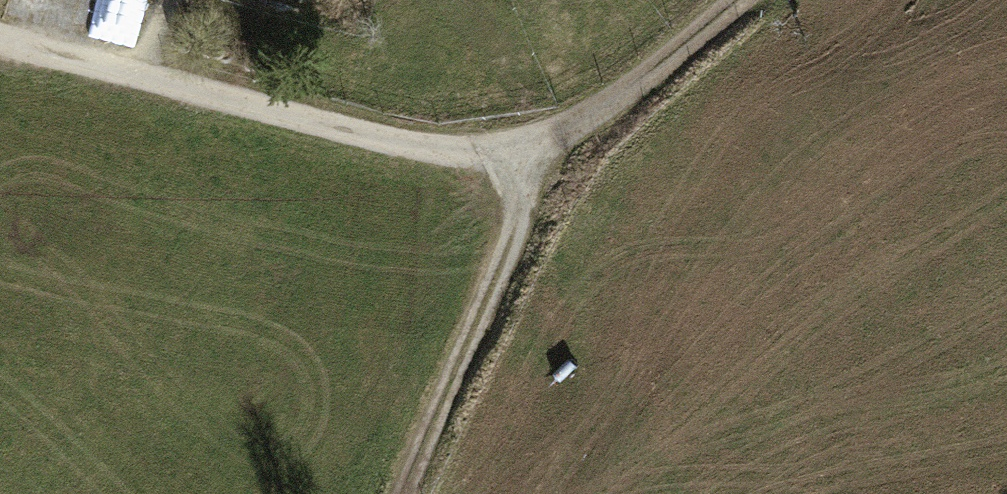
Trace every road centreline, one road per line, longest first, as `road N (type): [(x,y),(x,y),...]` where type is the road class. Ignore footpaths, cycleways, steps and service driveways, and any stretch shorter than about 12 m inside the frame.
road 1 (track): [(122,70),(374,139),(460,152),(508,150)]
road 2 (track): [(508,150),(517,238),(403,493)]
road 3 (track): [(508,150),(573,126),(641,85),(740,0)]
road 4 (residential): [(0,38),(122,70)]

